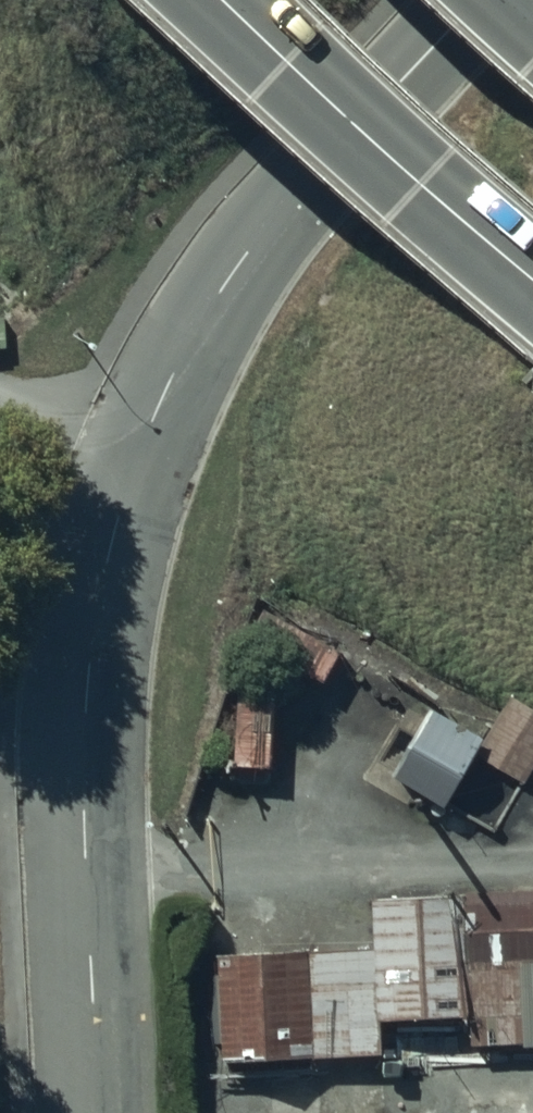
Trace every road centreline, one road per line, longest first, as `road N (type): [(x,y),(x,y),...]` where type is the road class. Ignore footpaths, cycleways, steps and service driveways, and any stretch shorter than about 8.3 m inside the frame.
road 1 (unclassified): [(103,1112),(91,726),(98,623),(151,420),(238,277),(483,0)]
road 2 (trunk): [(532,283),(224,0)]

